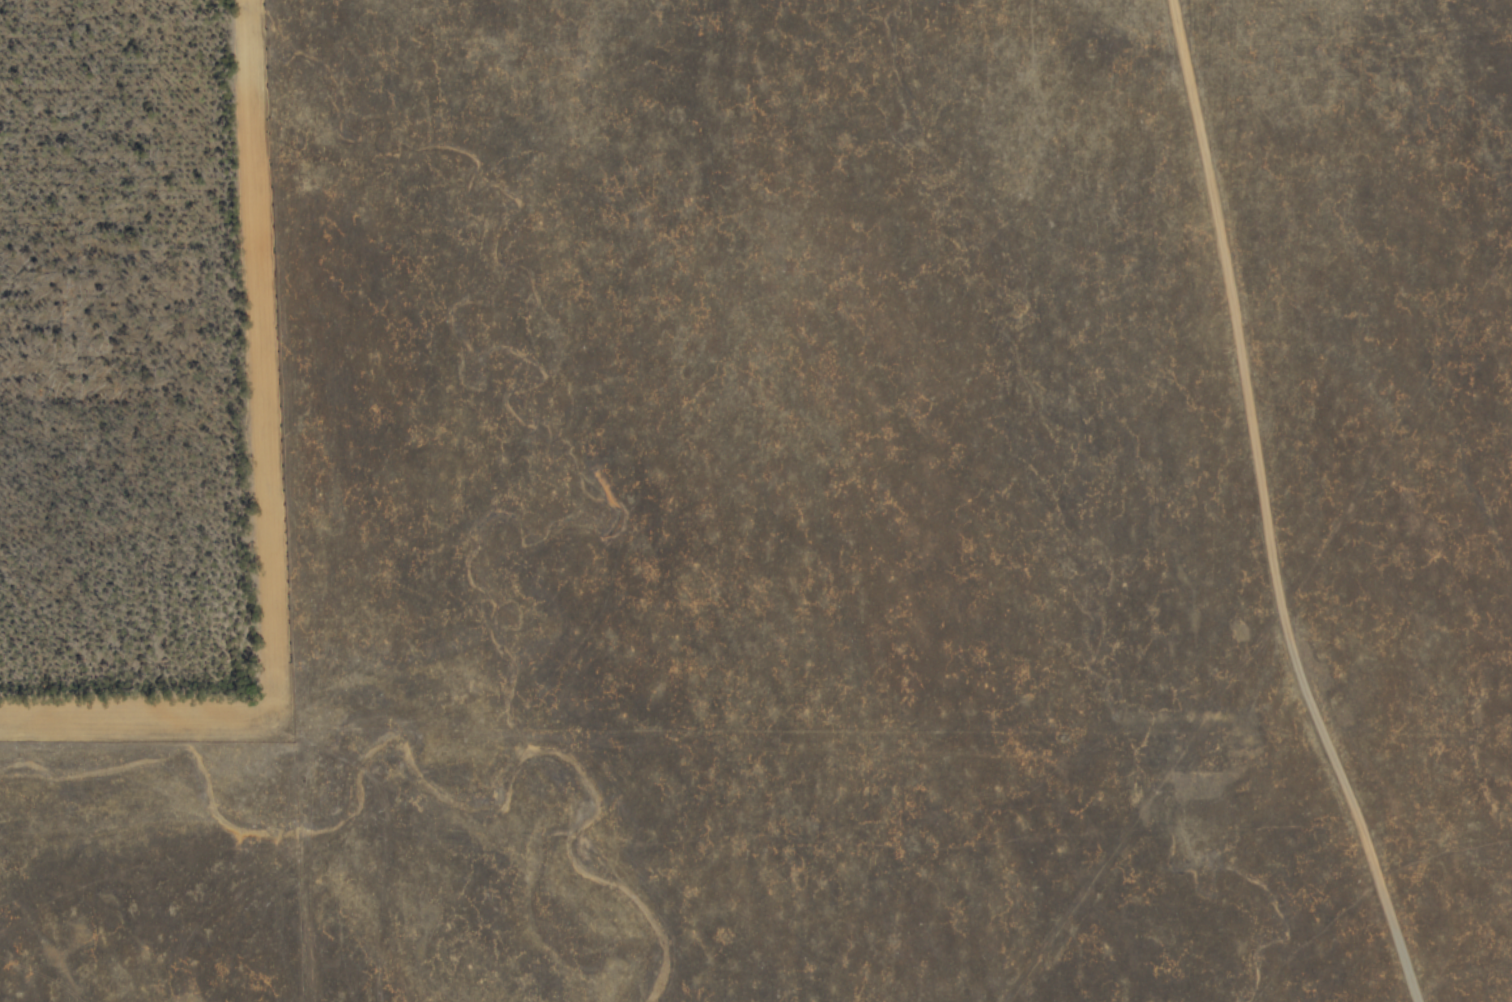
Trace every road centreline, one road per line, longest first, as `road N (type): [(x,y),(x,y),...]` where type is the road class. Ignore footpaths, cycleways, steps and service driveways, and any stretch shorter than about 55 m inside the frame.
road 1 (track): [(1415,1001),(1286,637),(1170,0)]

